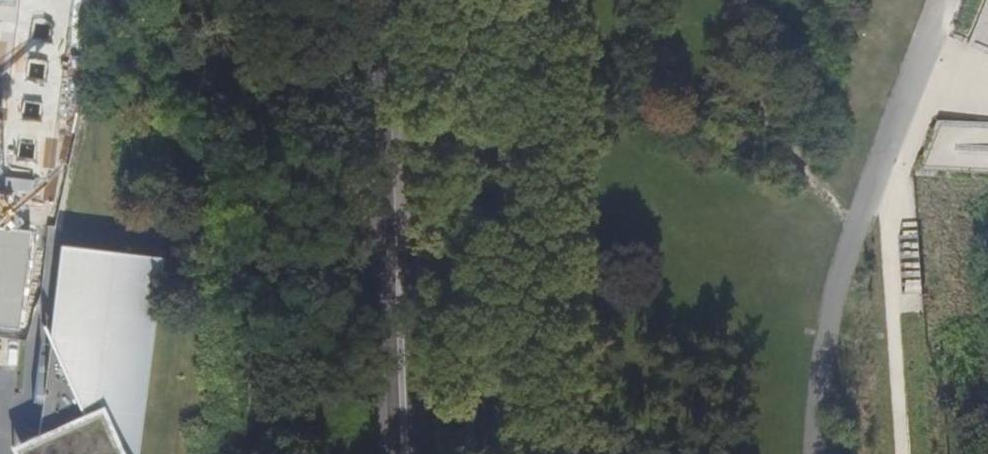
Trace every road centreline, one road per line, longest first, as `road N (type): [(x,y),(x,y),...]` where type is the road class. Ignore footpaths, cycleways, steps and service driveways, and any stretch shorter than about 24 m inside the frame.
road 1 (residential): [(413,453),(408,285),(426,207),(419,58),(406,0)]
road 2 (track): [(469,453),(473,256),(461,0)]
road 3 (residential): [(380,0),(395,453)]

